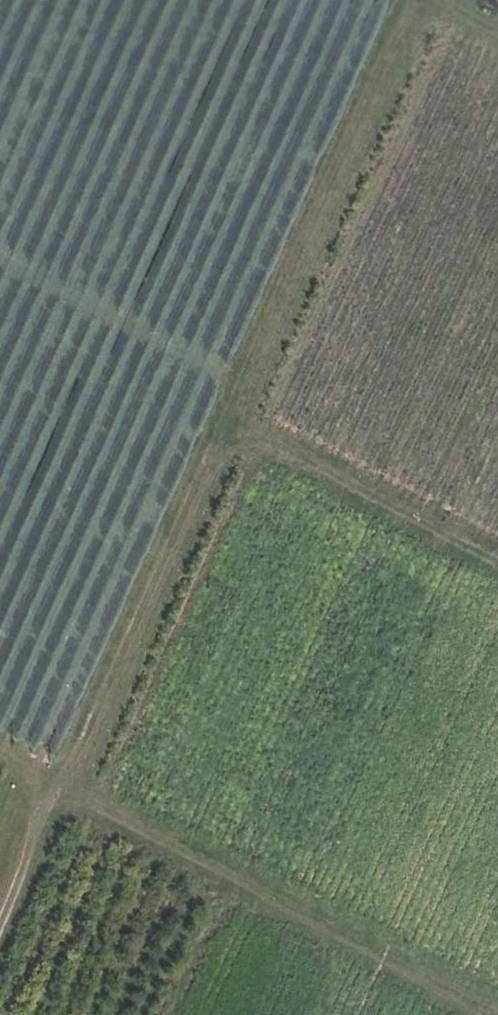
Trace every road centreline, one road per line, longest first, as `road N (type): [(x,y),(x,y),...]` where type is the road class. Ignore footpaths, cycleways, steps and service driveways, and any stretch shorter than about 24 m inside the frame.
road 1 (track): [(418,0),(0,925)]
road 2 (track): [(497,1014),(0,753)]
road 3 (track): [(497,565),(227,426)]

